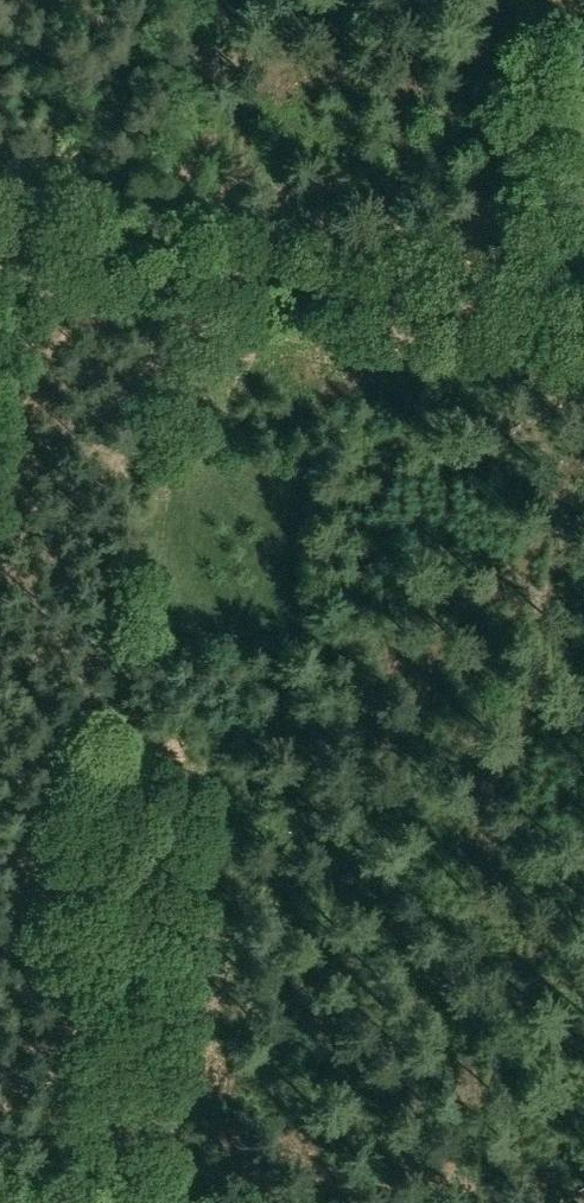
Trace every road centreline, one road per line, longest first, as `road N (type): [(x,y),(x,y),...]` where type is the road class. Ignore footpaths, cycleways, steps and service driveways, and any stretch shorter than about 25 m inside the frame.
road 1 (track): [(583,354),(0,265)]

